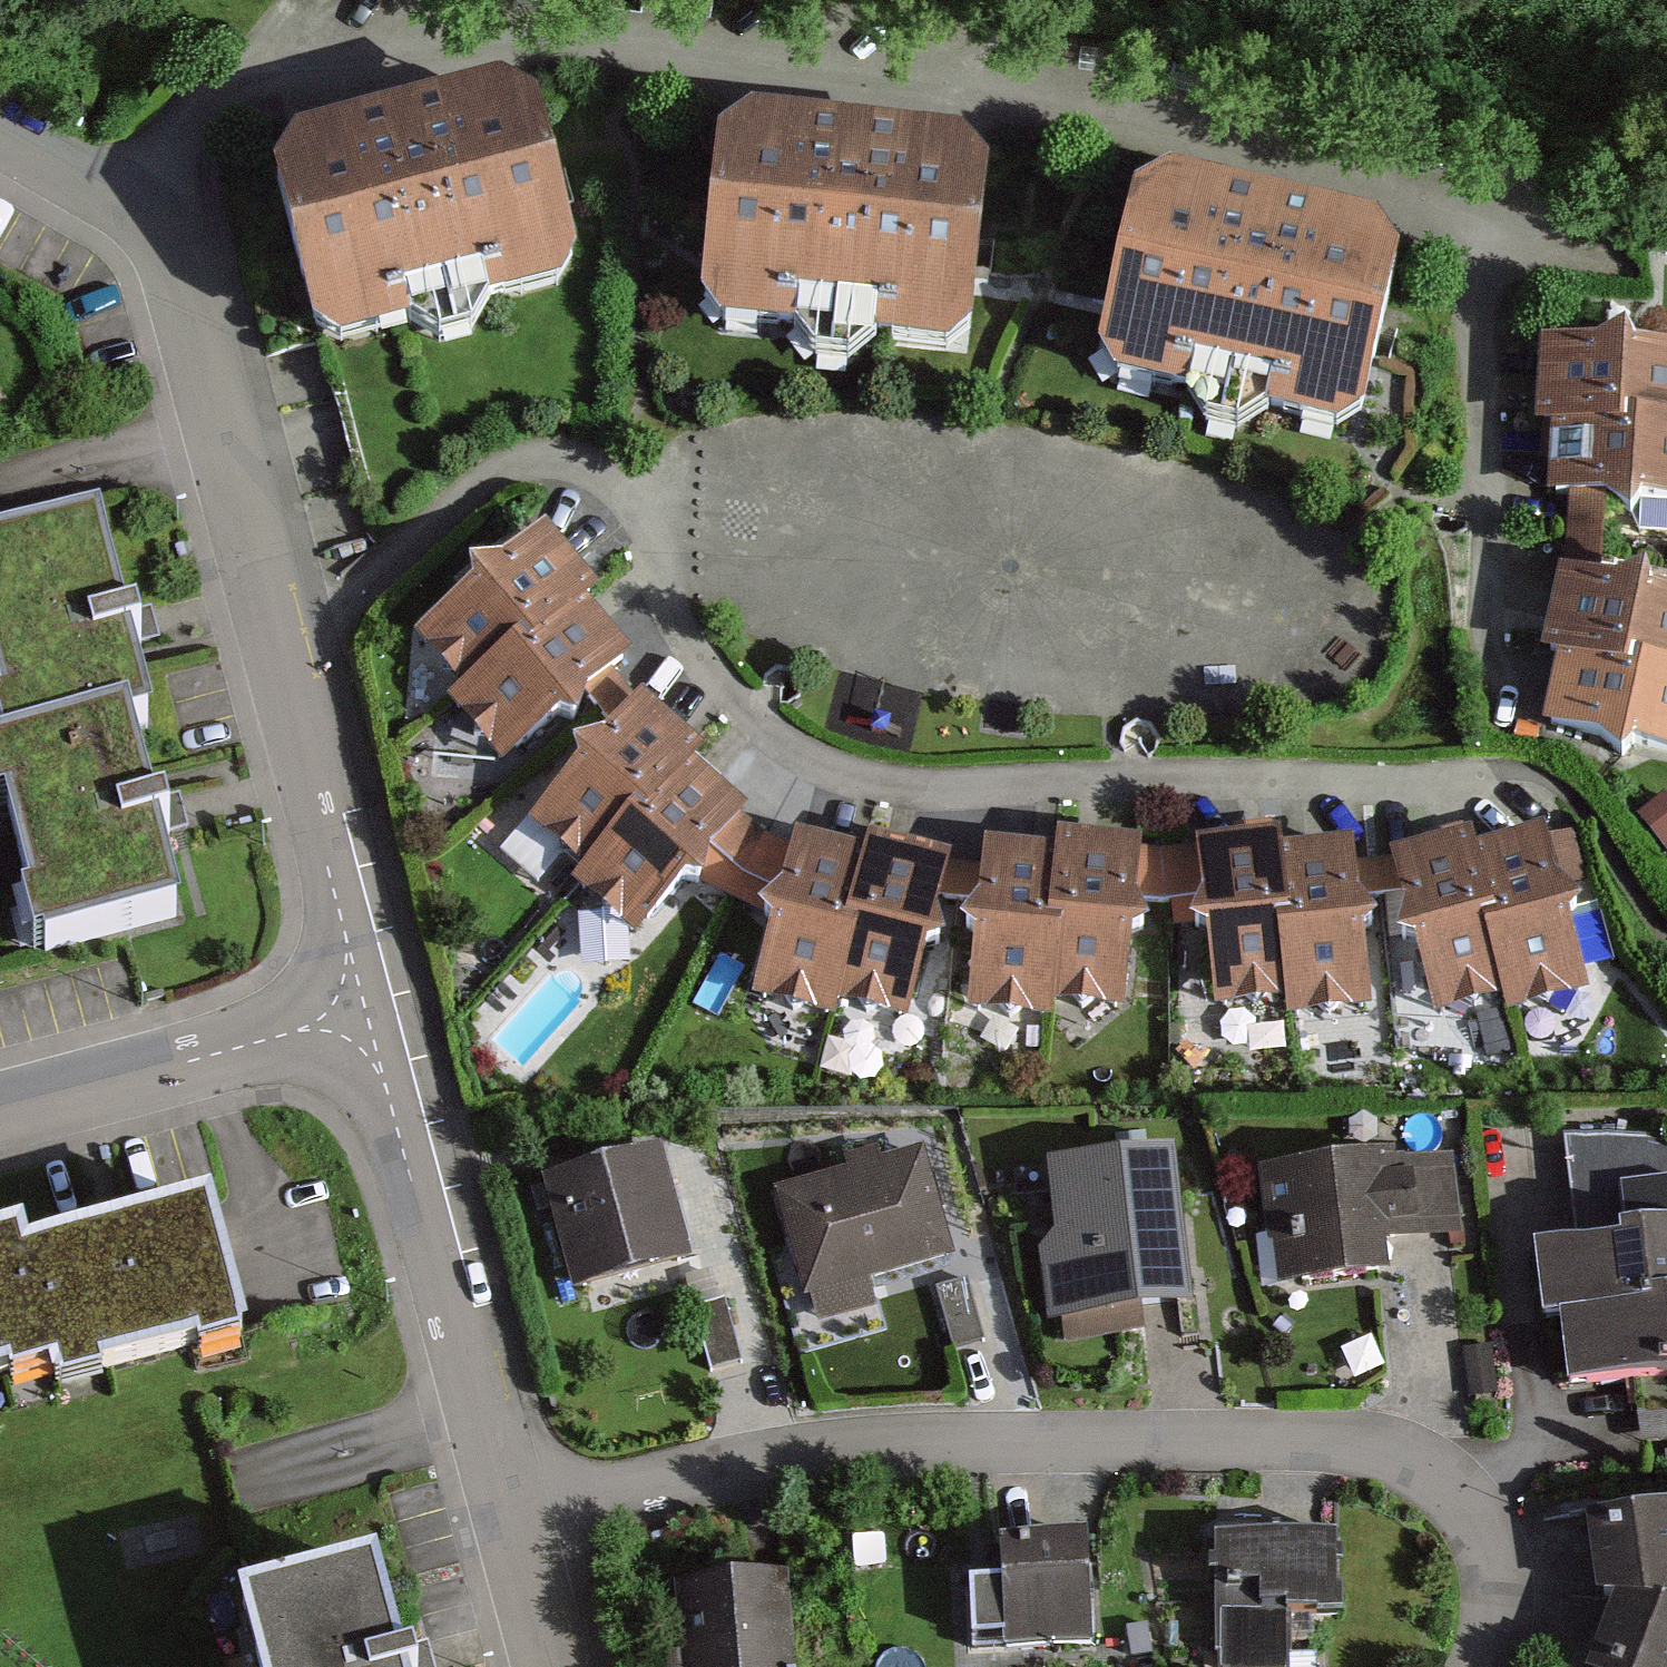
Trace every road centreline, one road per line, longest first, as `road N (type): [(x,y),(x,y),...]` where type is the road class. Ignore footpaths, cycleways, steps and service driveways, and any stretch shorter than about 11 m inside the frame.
road 1 (residential): [(137,212),(202,109),(296,47),(504,39),(1121,104),(1448,186),(1501,221),(1487,328),(1504,678)]
road 2 (residential): [(287,643),(467,492),(534,460),(591,461),(635,501),(689,622),(749,715),(851,775),(985,791),(1170,780),(1486,779)]
road 3 (residential): [(507,1508),(834,1444),(1147,1435),(1399,1449),(1449,1479),(1493,1548),(1499,1631),(1489,1666)]
road 4 (residential): [(377,1006),(507,1508)]
road 5 (residential): [(137,212),(189,274),(287,643)]
road 6 (residential): [(0,1108),(377,1006)]
road 7 (residential): [(287,643),(377,1006)]
road 8 (residential): [(507,1508),(544,1666)]
road 9 (residential): [(0,141),(137,212)]

